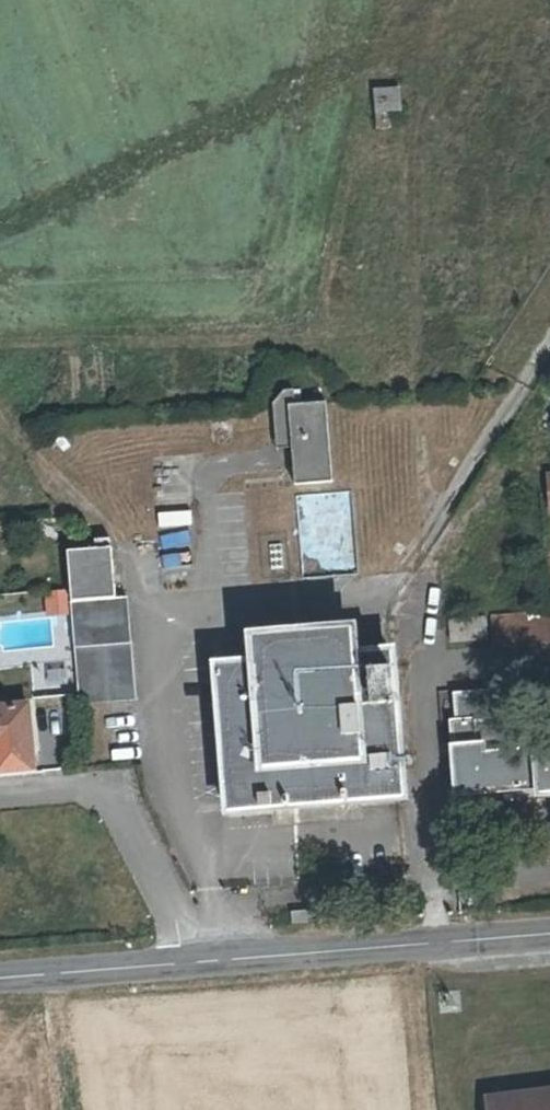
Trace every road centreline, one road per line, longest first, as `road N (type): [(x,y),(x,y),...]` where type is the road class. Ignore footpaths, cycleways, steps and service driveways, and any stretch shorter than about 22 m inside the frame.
road 1 (tertiary): [(0,983),(549,940)]
road 2 (track): [(47,979),(63,1109)]

